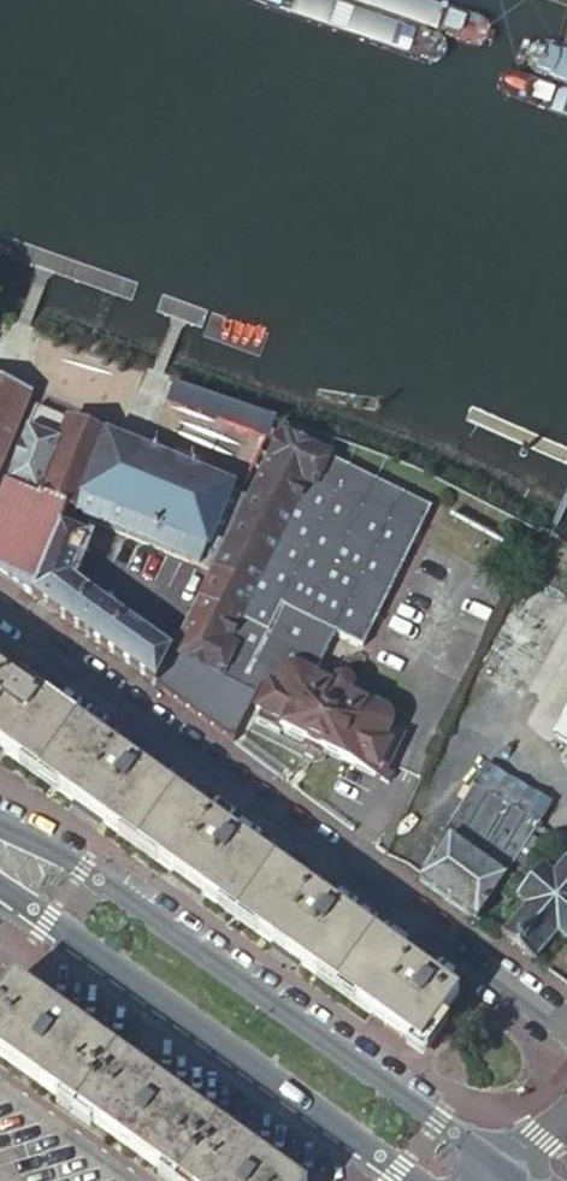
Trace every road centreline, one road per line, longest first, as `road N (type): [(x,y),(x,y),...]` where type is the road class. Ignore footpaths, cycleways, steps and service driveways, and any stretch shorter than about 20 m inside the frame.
road 1 (unclassified): [(566,1029),(0,621)]
road 2 (unclassified): [(532,1180),(85,867),(0,827)]
road 3 (unclassified): [(0,886),(412,1180)]

